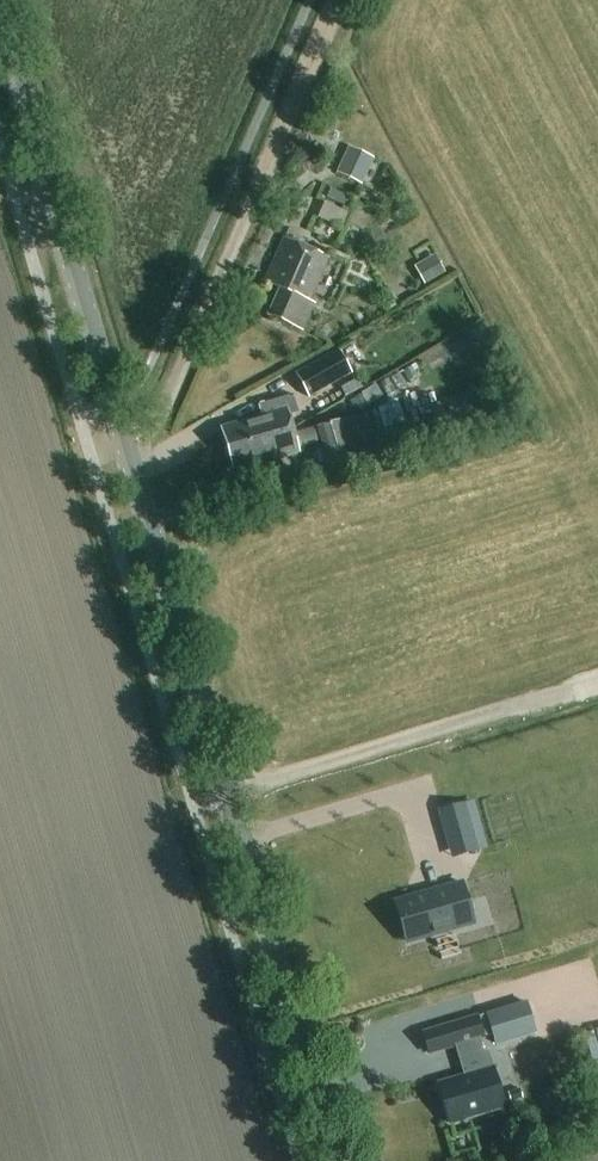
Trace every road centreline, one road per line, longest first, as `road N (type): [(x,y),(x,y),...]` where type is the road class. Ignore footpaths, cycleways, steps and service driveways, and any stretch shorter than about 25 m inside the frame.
road 1 (tertiary): [(337,1160),(0,23)]
road 2 (track): [(125,444),(156,425),(342,0)]

